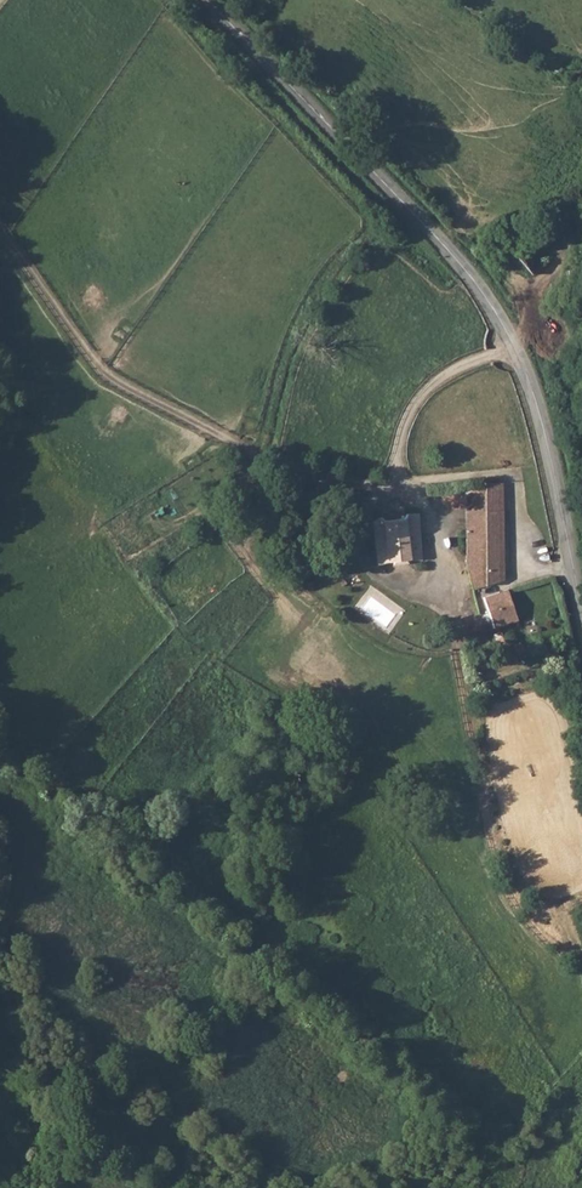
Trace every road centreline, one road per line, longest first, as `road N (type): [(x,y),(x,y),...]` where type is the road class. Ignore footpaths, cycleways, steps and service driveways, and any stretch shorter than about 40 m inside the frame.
road 1 (tertiary): [(207,0),(490,303),(529,388),(581,618)]
road 2 (track): [(394,492),(271,469),(115,384),(10,258),(0,235)]
road 3 (track): [(394,492),(422,502),(450,544),(463,625)]

